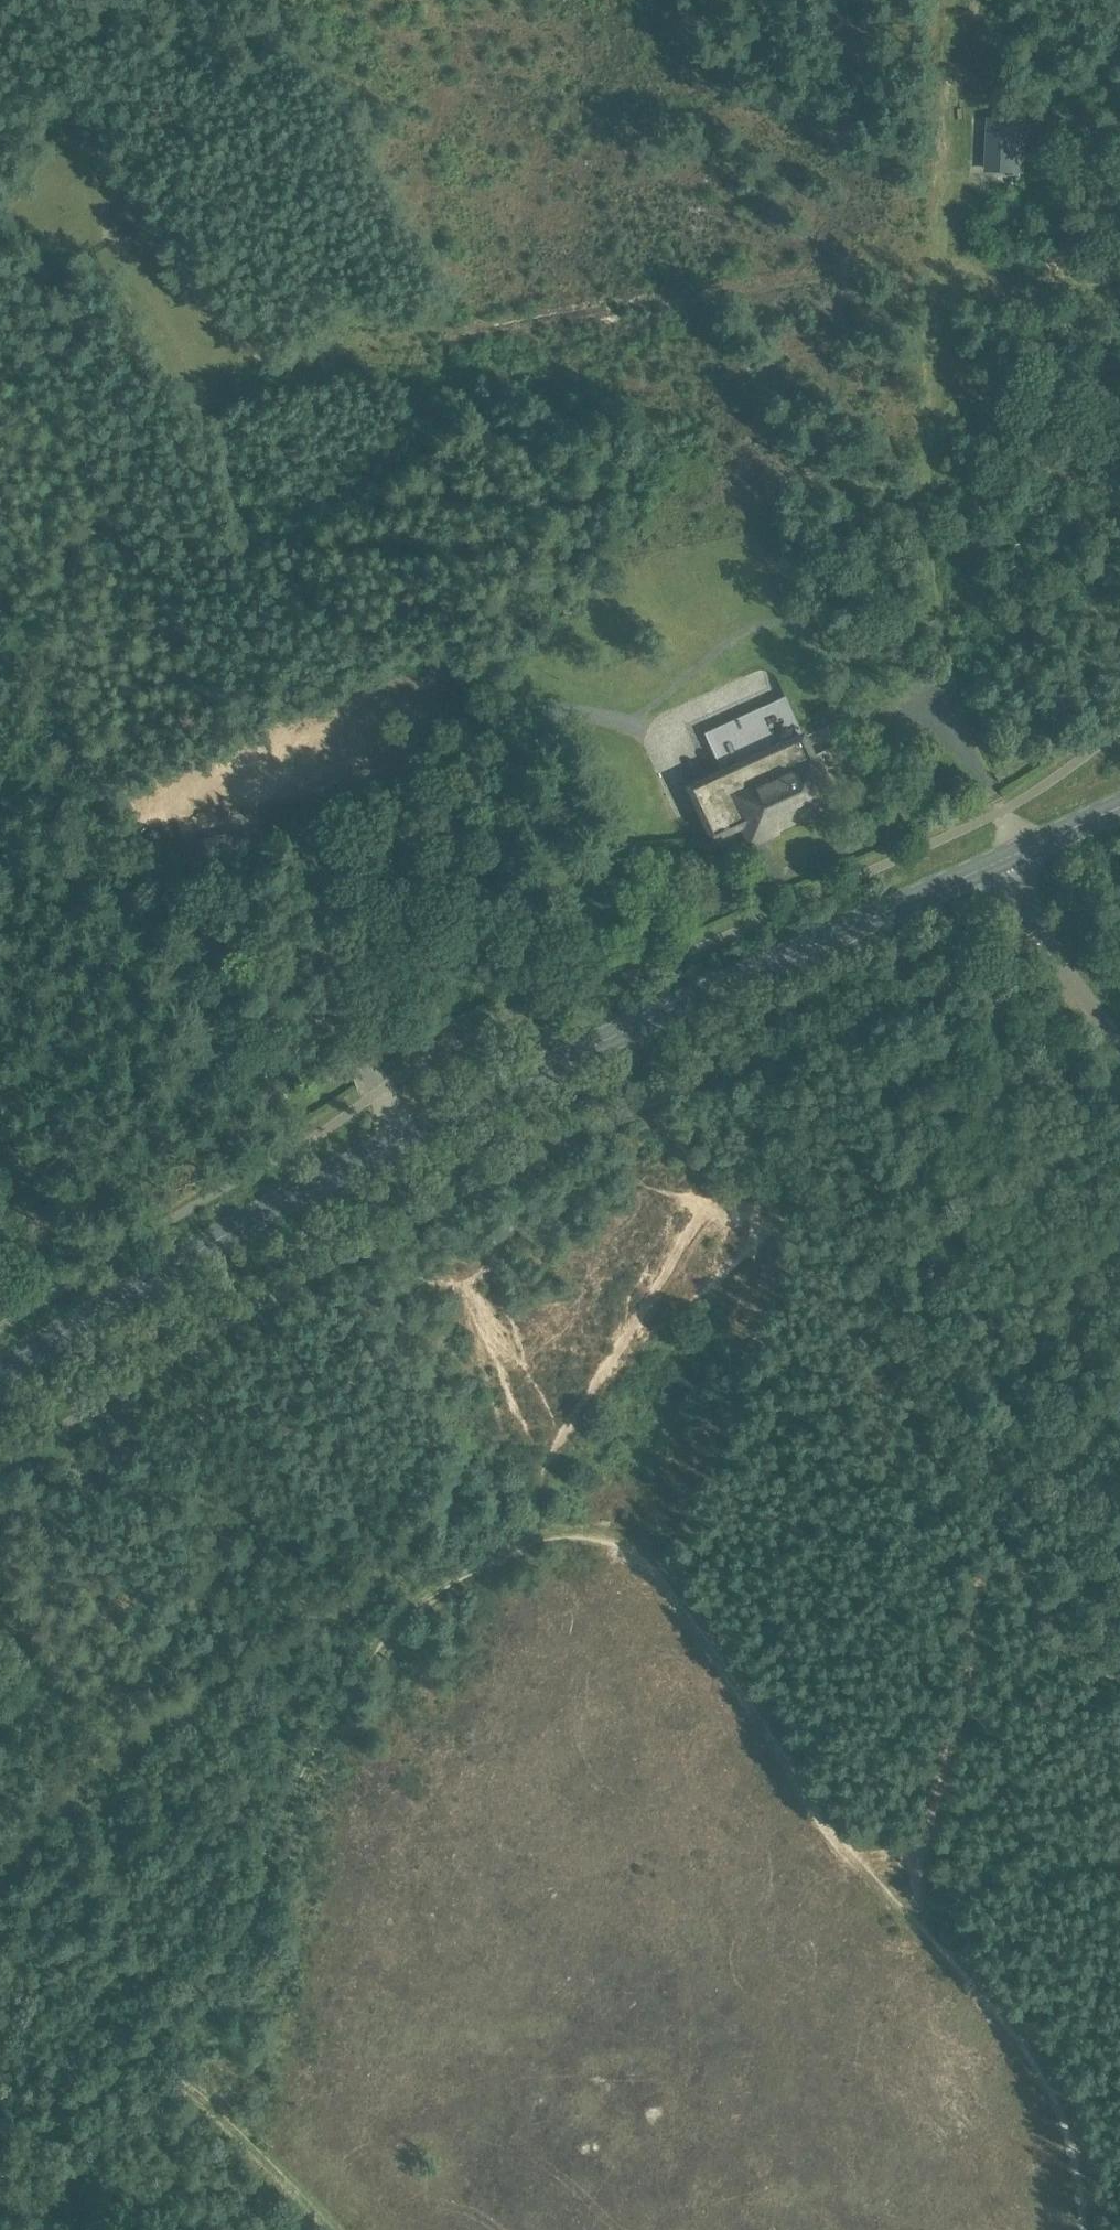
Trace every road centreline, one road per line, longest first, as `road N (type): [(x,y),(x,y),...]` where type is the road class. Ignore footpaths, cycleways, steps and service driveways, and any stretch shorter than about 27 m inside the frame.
road 1 (track): [(150,2051),(255,1916),(301,1774),(402,1614),(439,1585),(536,1536),(606,1535),(659,1564),(812,1806),(1027,2051),(1065,2117),(1084,2229)]
road 2 (secondary): [(0,1374),(205,1247),(403,1139),(1008,858)]
road 3 (track): [(937,592),(927,484),(956,42),(950,0)]
road 4 (track): [(0,595),(133,834),(154,854),(207,869),(241,868),(336,824)]
road 5 (track): [(943,261),(455,337)]
road 6 (track): [(150,2051),(329,2229)]
road 7 (unclassified): [(1119,1042),(1041,937),(1008,858)]
road 8 (track): [(150,2051),(79,2111),(36,2134),(0,2138)]
road 9 (track): [(943,267),(1072,282),(1119,275)]
road 10 (secondary): [(1008,858),(1119,807)]

